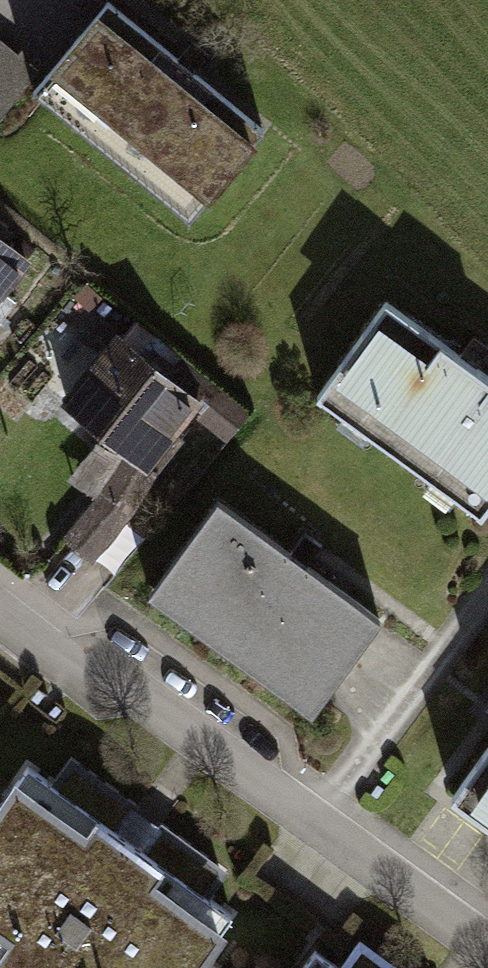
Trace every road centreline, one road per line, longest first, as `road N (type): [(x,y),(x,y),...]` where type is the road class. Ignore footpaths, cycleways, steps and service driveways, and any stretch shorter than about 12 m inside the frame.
road 1 (residential): [(0,588),(487,948)]

